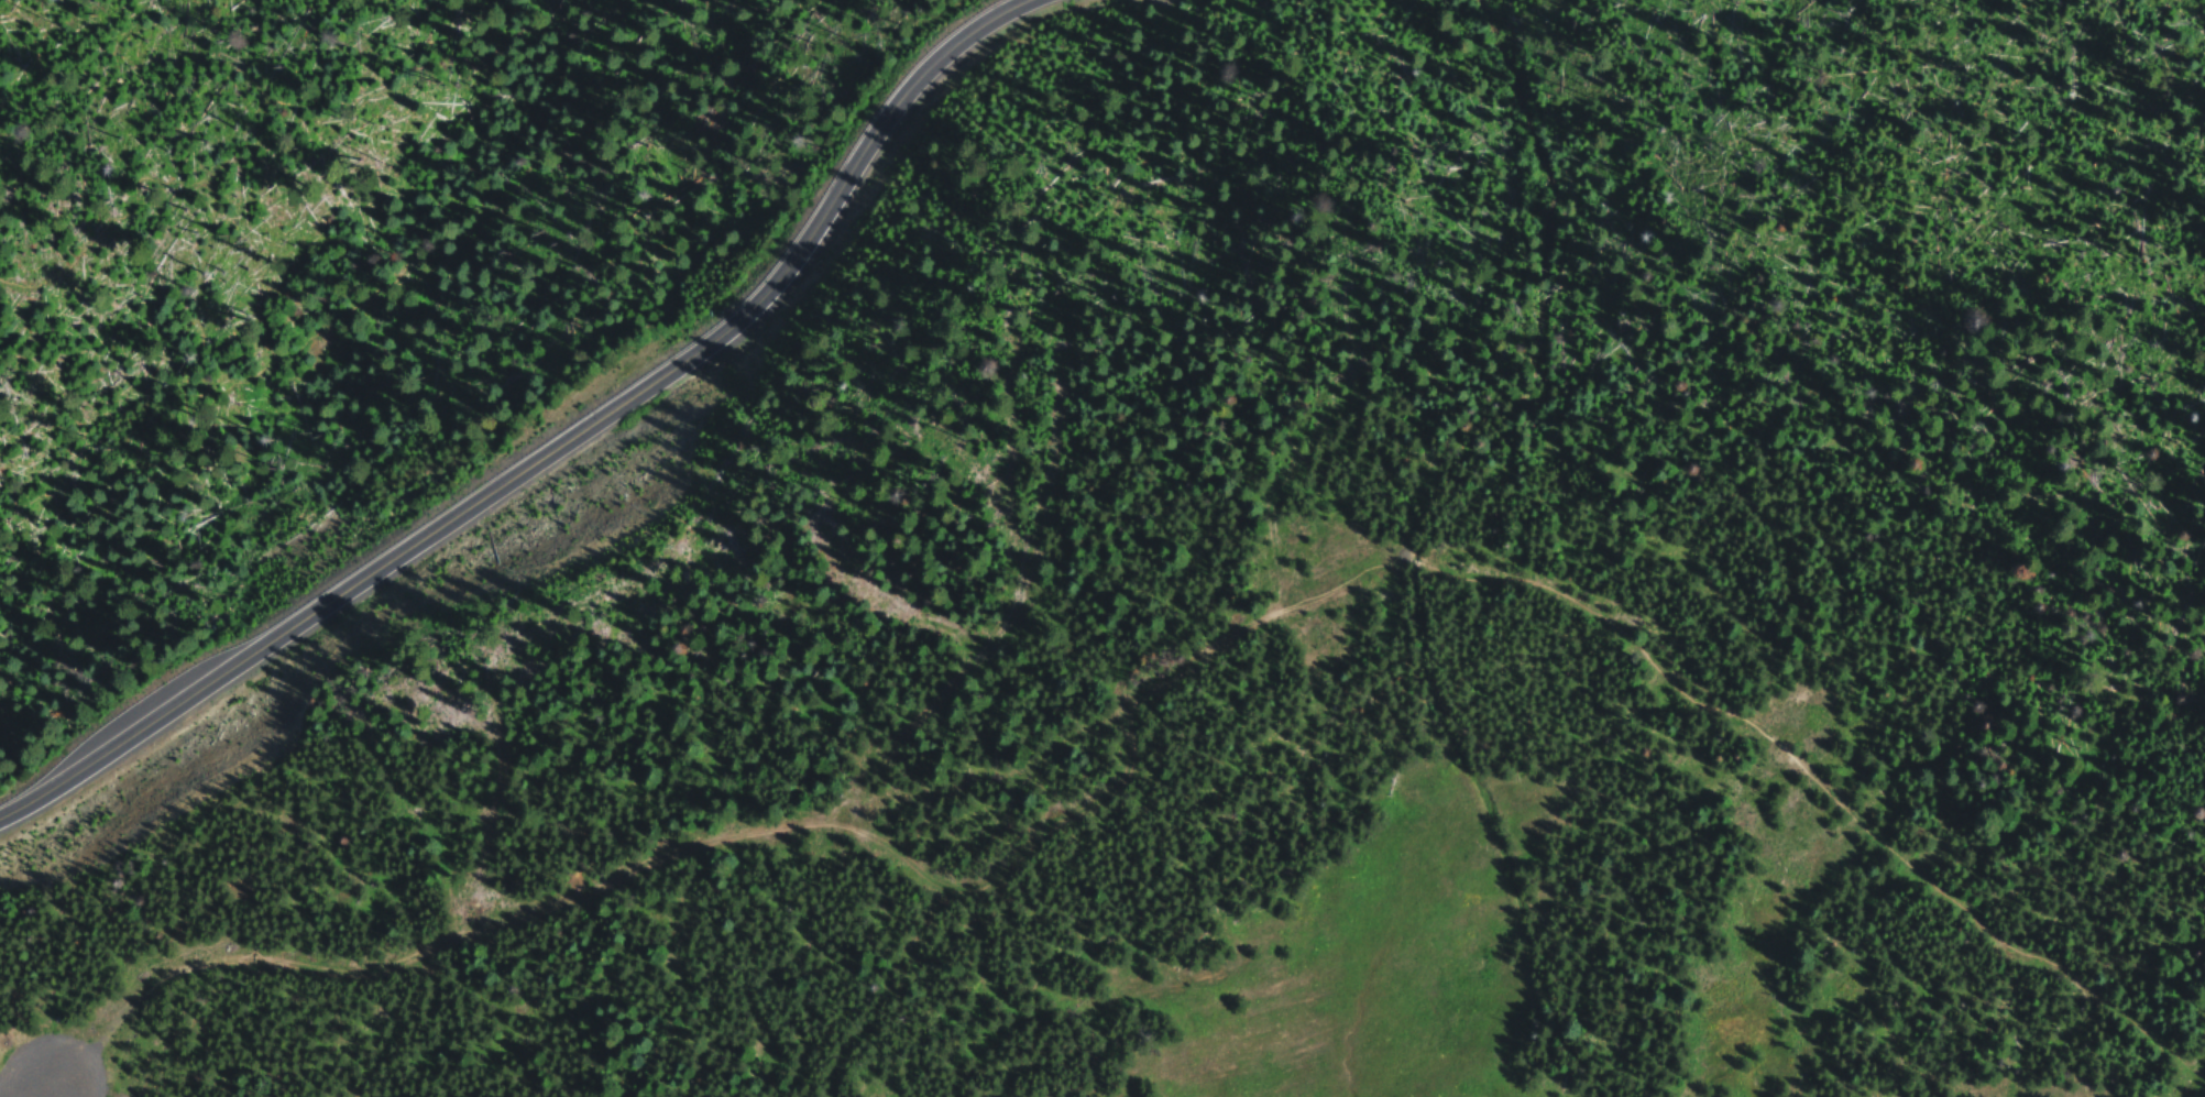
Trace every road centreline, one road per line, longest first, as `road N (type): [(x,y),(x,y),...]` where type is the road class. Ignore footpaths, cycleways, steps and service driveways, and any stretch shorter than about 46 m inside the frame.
road 1 (tertiary): [(0,822),(718,340),(798,260),(926,72),(1006,9),(1031,0)]
road 2 (track): [(333,264),(577,0)]

